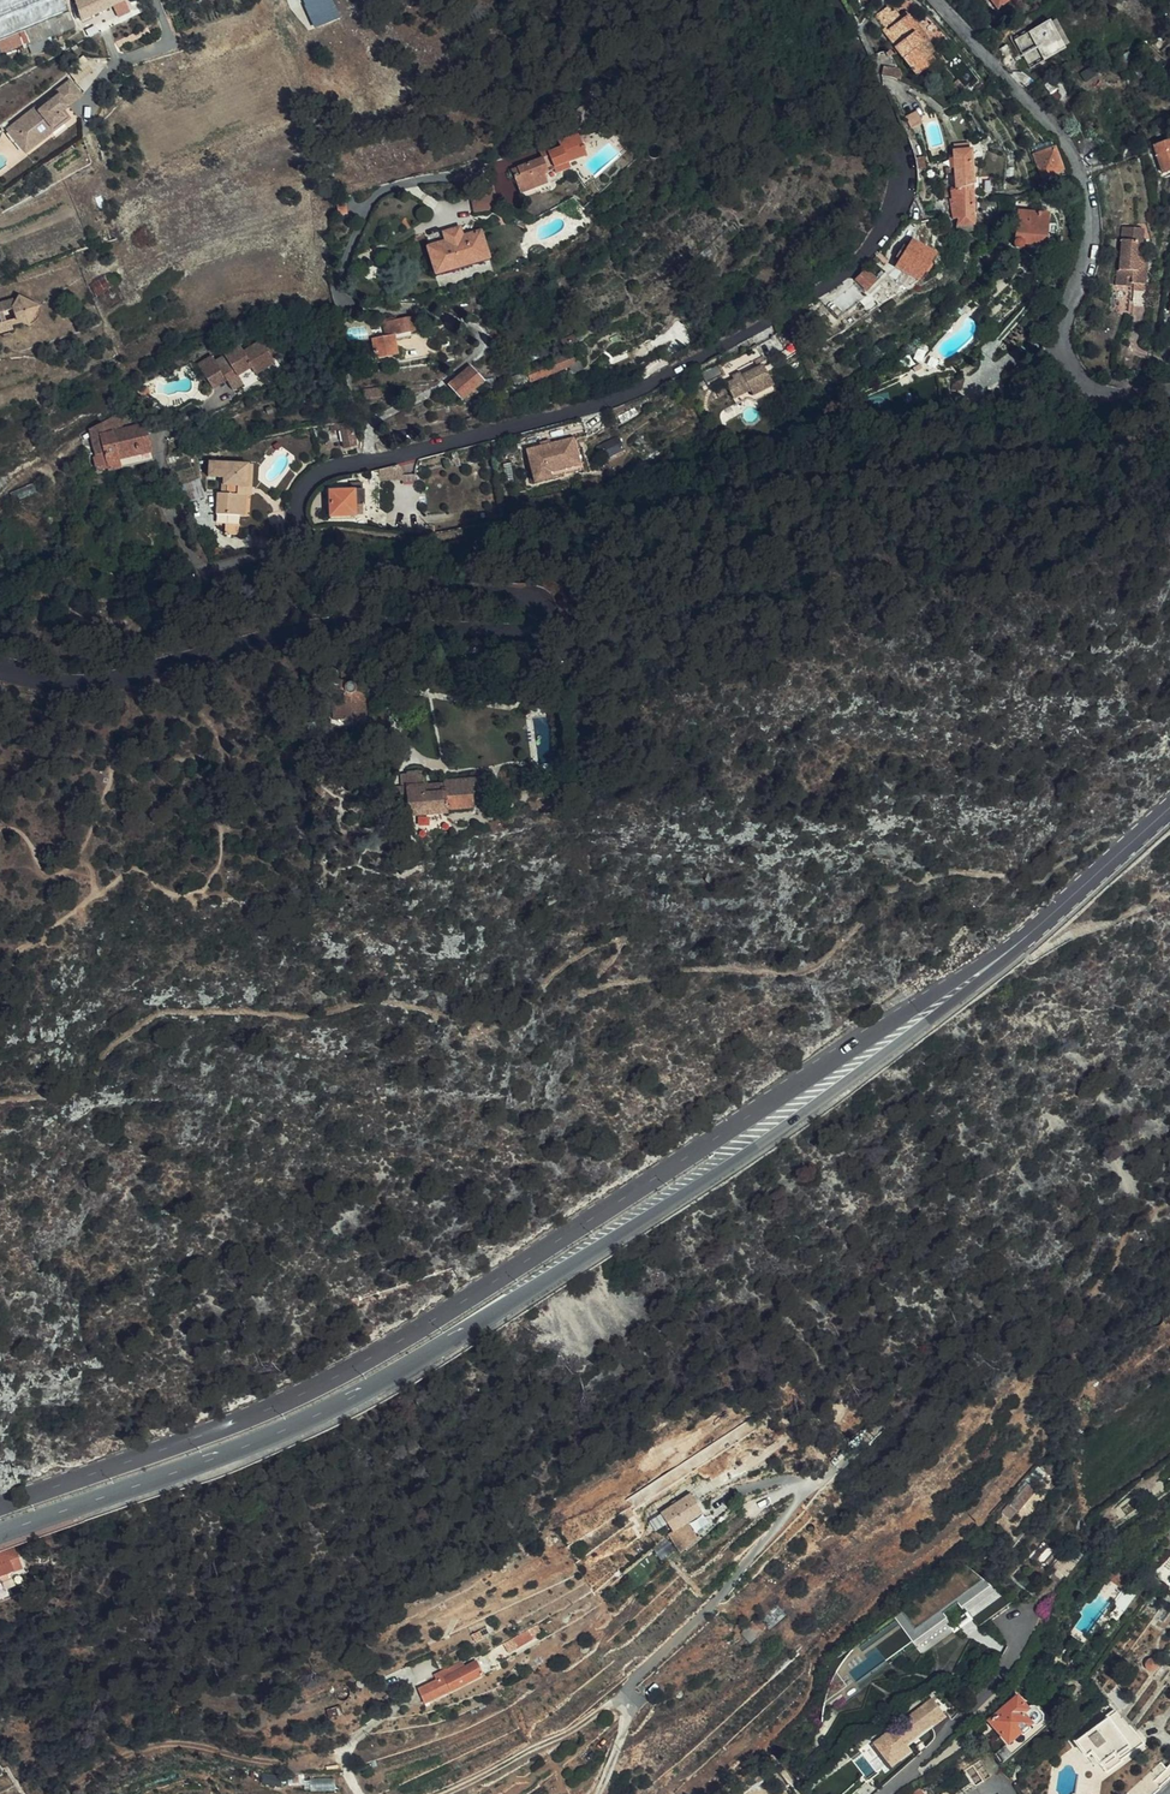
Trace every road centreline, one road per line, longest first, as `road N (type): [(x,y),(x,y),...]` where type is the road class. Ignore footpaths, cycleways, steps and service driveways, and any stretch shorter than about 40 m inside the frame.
road 1 (tertiary): [(823,0),(900,160),(895,209),(859,258),(669,373),(532,423),(337,466),(319,472),(301,494),(299,527),(318,545),(443,584),(528,597),(542,609),(540,624),(518,633),(347,622),(82,685),(0,673)]
road 2 (primary): [(0,1536),(195,1466),(375,1386),(776,1134),(870,1068),(1015,946)]
road 3 (primary): [(1015,946),(380,1350),(251,1416),(0,1504)]
road 4 (tertiary): [(1169,390),(1089,387),(1073,375),(1063,336),(1090,246),(1083,181),(1047,117),(940,0)]
road 5 (track): [(626,1697),(440,1793)]
road 6 (primary): [(1015,946),(1169,807)]

